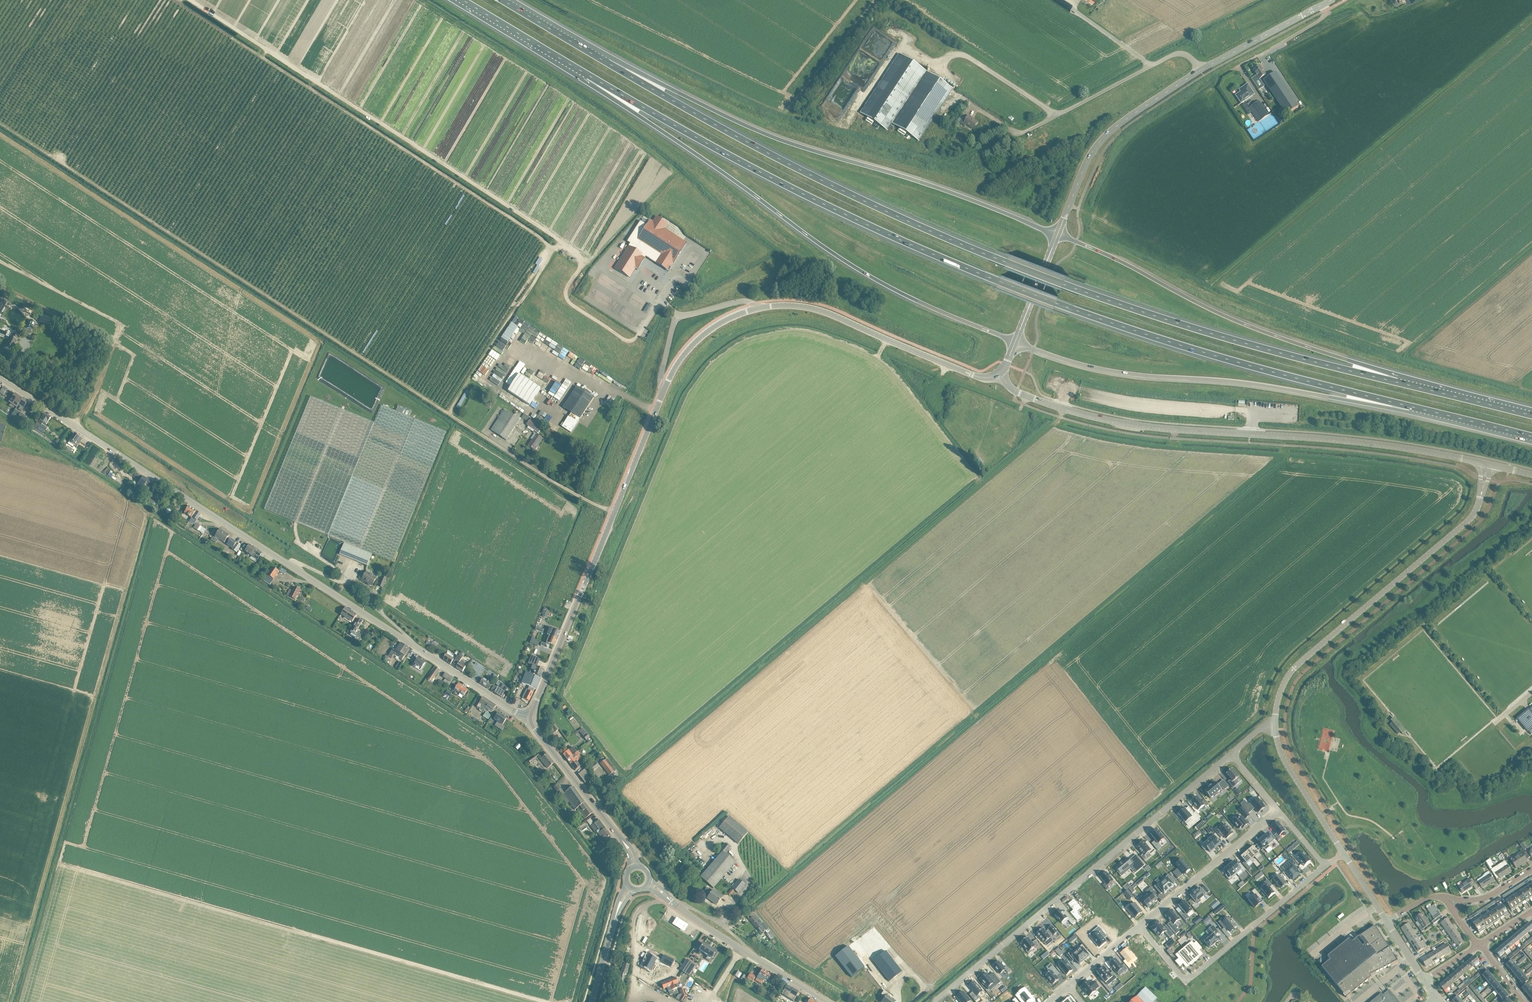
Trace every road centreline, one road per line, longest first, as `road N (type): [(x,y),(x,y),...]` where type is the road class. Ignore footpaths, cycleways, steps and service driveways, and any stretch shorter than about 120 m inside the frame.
road 1 (motorway): [(588,75),(801,195),(999,281),(1226,360),(1410,407)]
road 2 (motorway): [(1401,382),(1233,340),(1006,263),(810,174),(586,50)]
road 3 (secondary): [(531,717),(669,376),(709,330),(746,311),(802,306),(971,375)]
road 4 (tertiary): [(531,717),(0,378)]
road 5 (motorway): [(1057,235),(780,139),(586,50)]
road 6 (motorway): [(588,75),(840,259),(922,304),(1015,341)]
road 7 (unclassified): [(1488,465),(1372,445),(1100,420),(1016,392),(999,374)]
road 8 (motorway): [(1015,341),(1119,373),(1410,407)]
road 9 (residential): [(936,1001),(1231,754)]
road 10 (motorway): [(1401,382),(1228,317),(1057,235)]
road 11 (unclassified): [(1276,727),(1287,677),(1468,522),(1488,465)]
road 12 (residential): [(1325,866),(1186,981),(1140,926)]
road 13 (track): [(545,1001),(310,935)]
road 14 (secondary): [(1057,235),(1103,139),(1201,70)]
road 15 (tertiary): [(828,1001),(648,883)]
road 16 (secondary): [(633,867),(531,717)]
road 17 (residential): [(1140,926),(1278,810)]
road 18 (unclassified): [(1201,70),(1182,54),(1151,66),(1060,0)]
road 19 (secondary): [(1201,70),(1332,0)]
road 20 (motorway): [(463,0),(588,75)]
road 21 (unclassified): [(1342,851),(1287,765),(1276,727)]
road 22 (motorway): [(1531,415),(1401,382)]
road 23 (motorway): [(1410,407),(1531,436)]
road 24 (secondary): [(591,1001),(630,888)]

